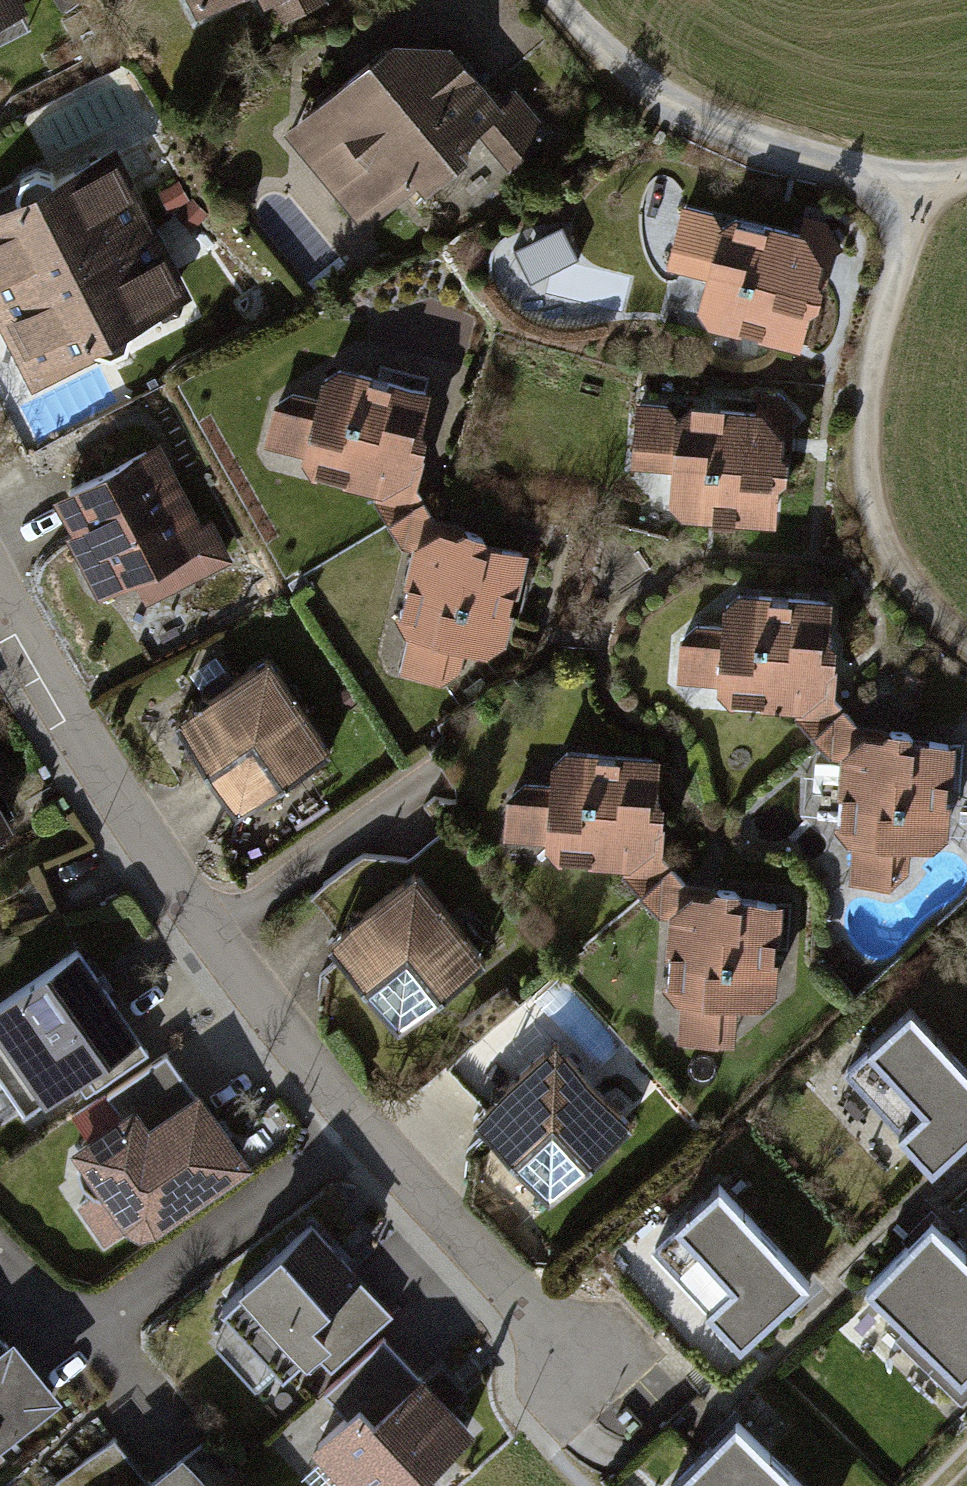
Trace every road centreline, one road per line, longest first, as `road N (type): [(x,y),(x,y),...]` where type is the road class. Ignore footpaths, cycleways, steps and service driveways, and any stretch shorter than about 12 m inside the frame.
road 1 (residential): [(586,1391),(157,868),(0,596)]
road 2 (track): [(966,176),(901,198),(847,417),(885,578),(966,640)]
road 3 (residential): [(901,198),(631,98),(548,0)]

